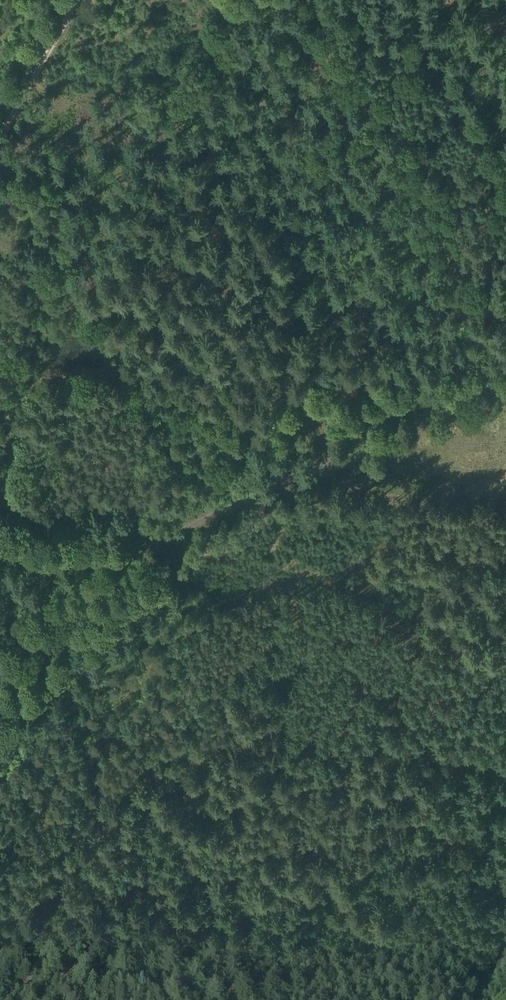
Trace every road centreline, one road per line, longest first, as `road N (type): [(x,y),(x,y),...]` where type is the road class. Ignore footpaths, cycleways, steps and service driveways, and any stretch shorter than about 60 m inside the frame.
road 1 (track): [(0,639),(114,568),(306,470),(505,401)]
road 2 (track): [(77,0),(0,136)]

